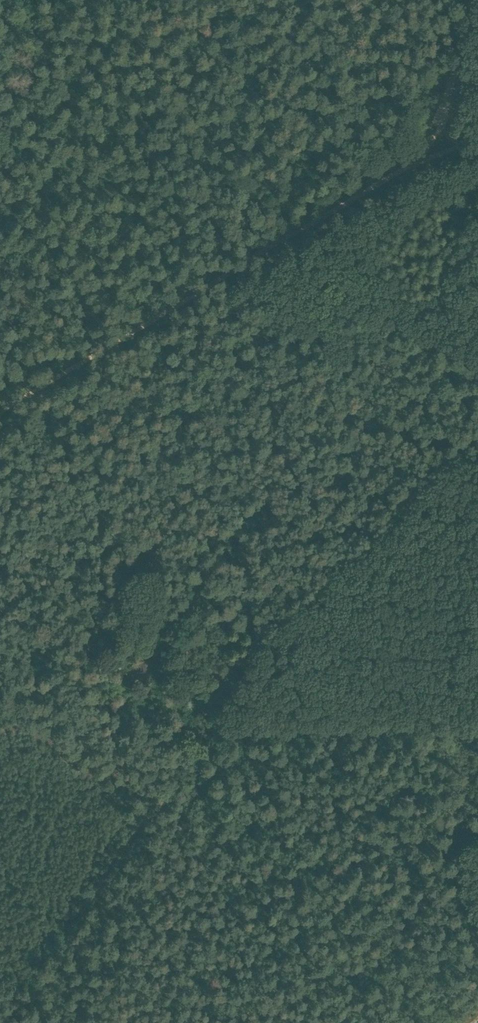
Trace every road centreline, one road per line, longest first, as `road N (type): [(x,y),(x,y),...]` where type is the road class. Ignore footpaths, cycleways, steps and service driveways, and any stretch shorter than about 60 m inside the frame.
road 1 (track): [(283,242),(0,412)]
road 2 (track): [(228,709),(256,724),(476,729)]
road 3 (track): [(428,153),(283,242)]
road 4 (track): [(477,4),(440,122)]

